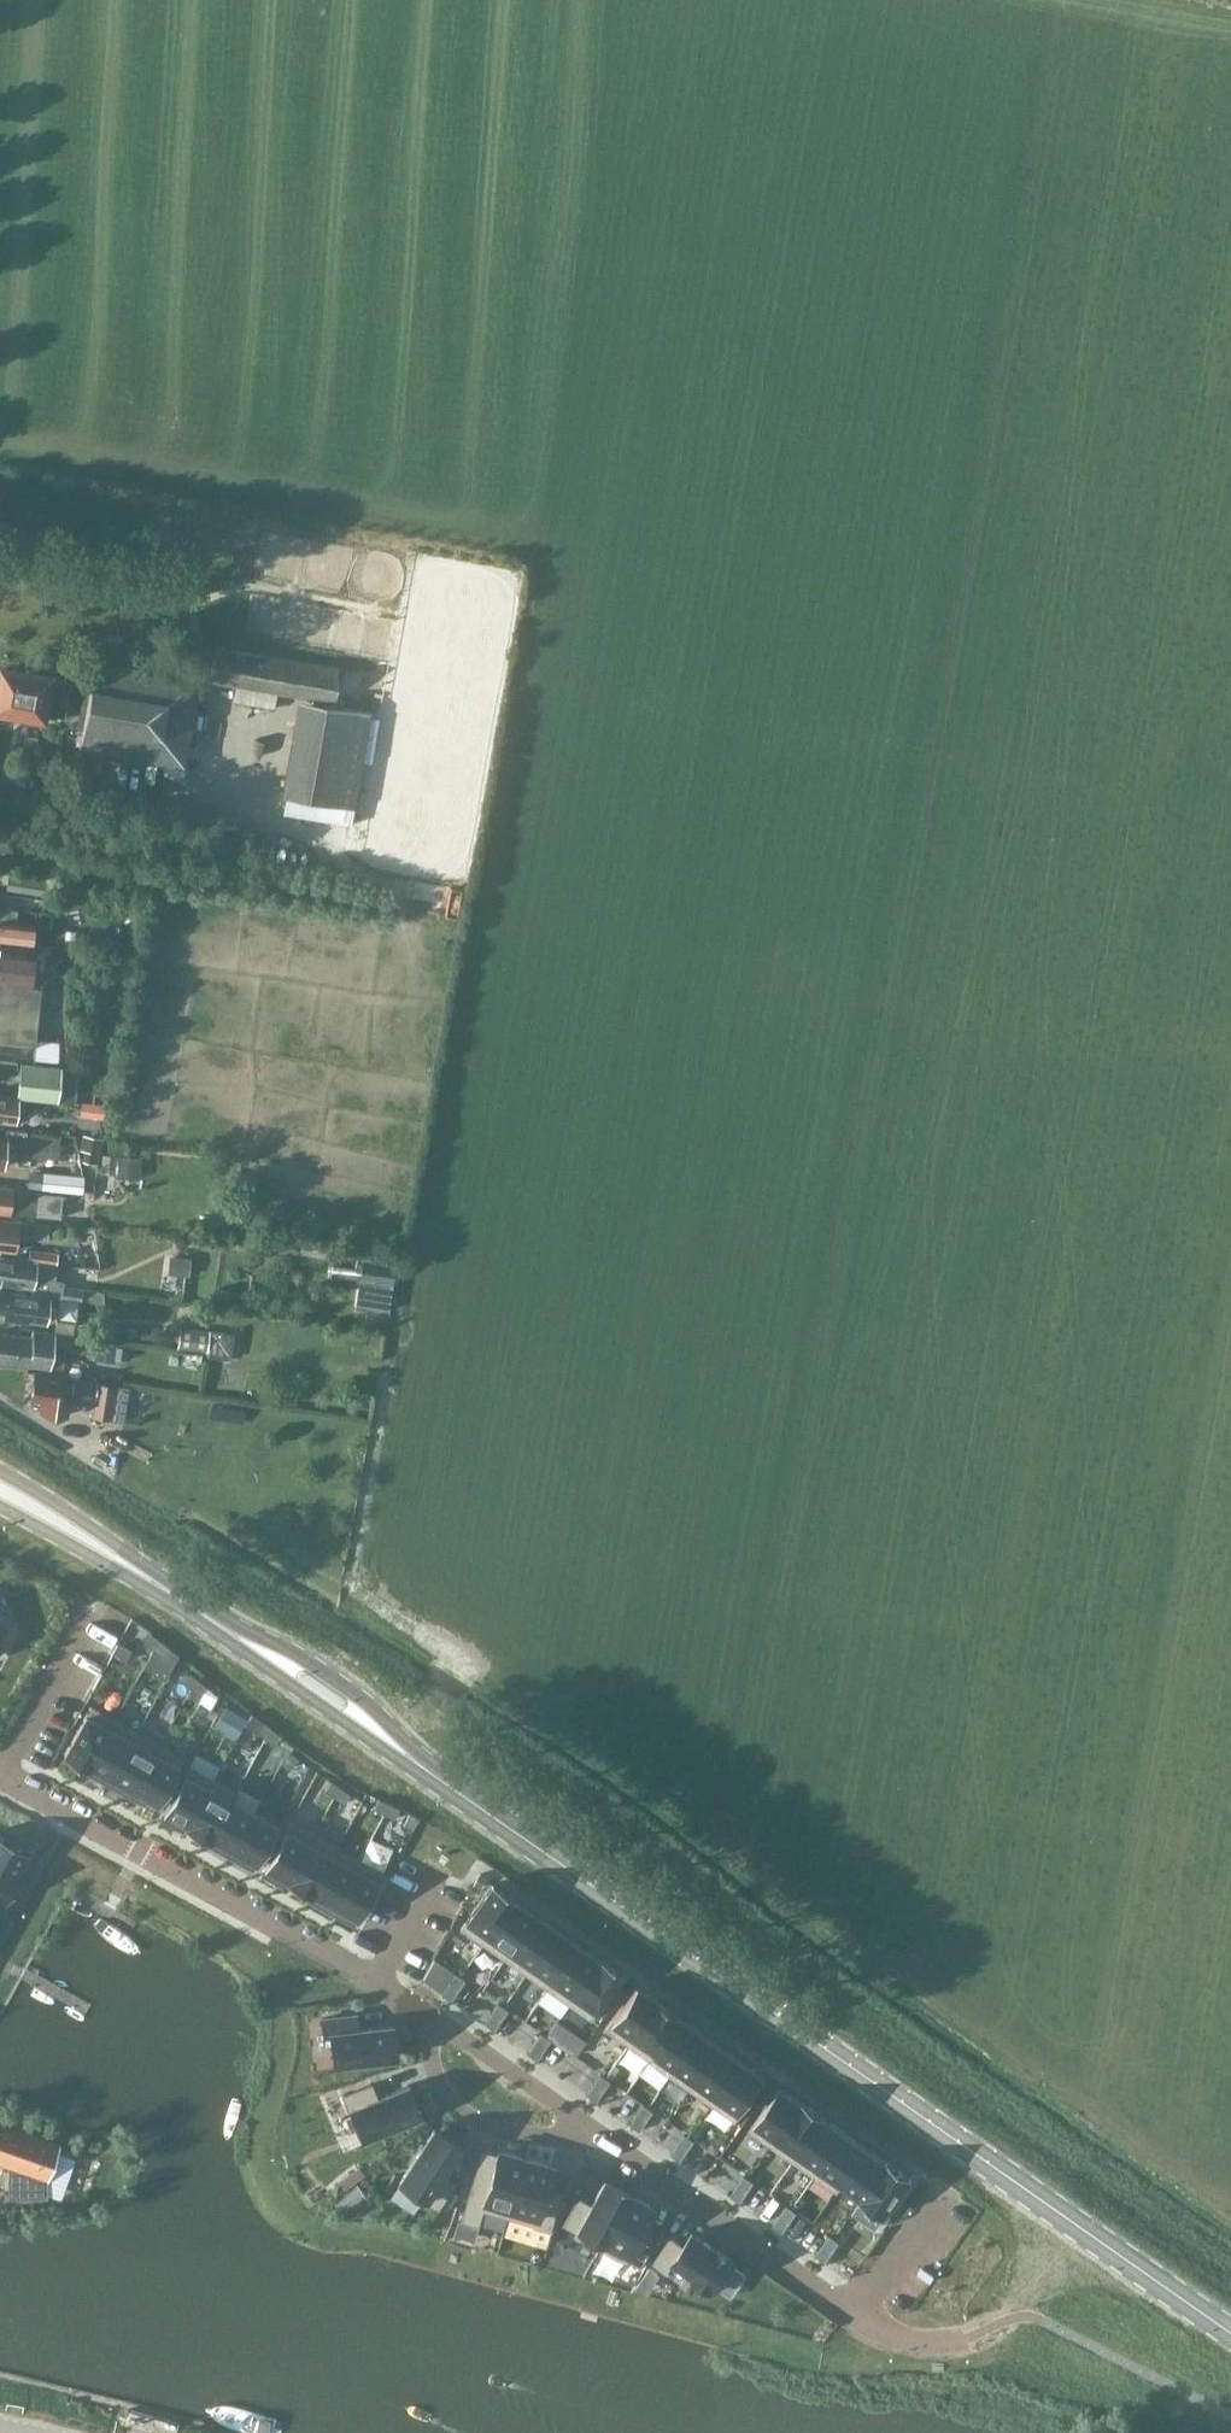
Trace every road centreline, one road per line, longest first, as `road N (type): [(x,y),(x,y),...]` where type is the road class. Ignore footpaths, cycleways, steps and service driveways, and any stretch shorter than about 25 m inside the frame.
road 1 (primary): [(1075,2224),(201,1614),(0,1489)]
road 2 (residential): [(590,2129),(879,2329),(952,2343),(989,2330),(1014,2307)]
road 3 (residential): [(0,1777),(308,1941),(424,2014)]
road 4 (residential): [(424,2014),(439,2083),(478,2121),(542,2135),(590,2129)]
road 5 (residential): [(424,2014),(590,2129)]
road 6 (primary): [(1230,2333),(1075,2224)]

